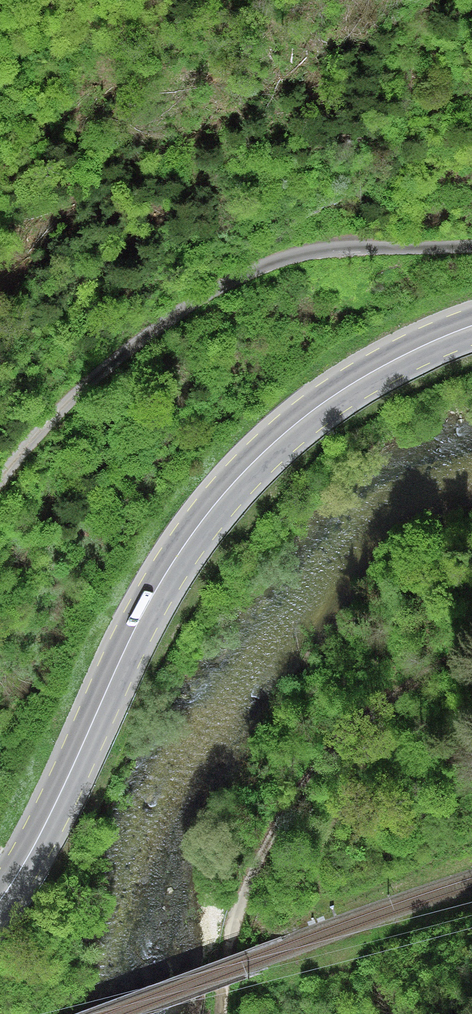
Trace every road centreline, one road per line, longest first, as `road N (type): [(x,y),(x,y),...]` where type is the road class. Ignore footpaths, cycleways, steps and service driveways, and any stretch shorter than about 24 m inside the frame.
road 1 (primary): [(0,900),(42,830),(140,620),(207,514),(265,451),(332,397),(471,325)]
road 2 (track): [(471,246),(312,252),(229,282),(110,365),(0,480)]
road 3 (track): [(222,1013),(241,902),(308,780),(401,685),(471,640)]

